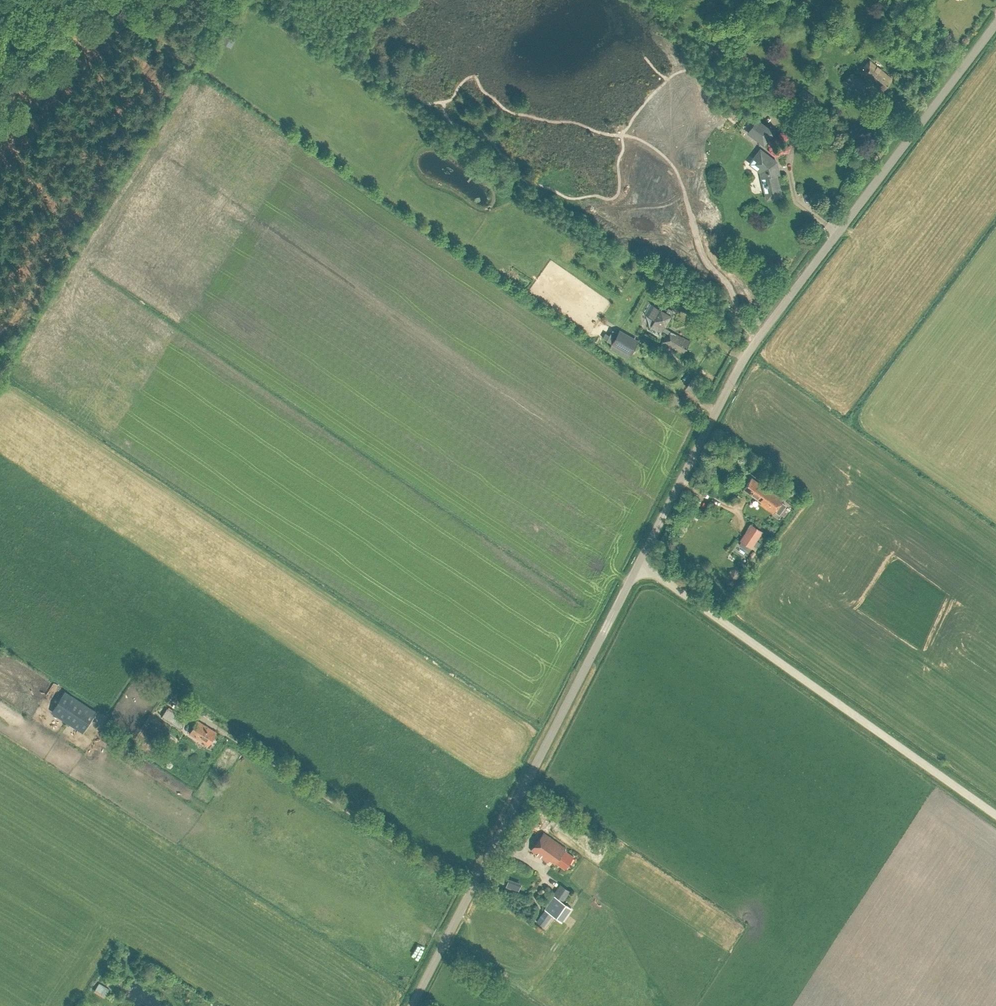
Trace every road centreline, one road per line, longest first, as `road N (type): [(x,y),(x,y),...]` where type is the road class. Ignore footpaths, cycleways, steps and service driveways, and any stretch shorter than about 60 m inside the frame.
road 1 (unclassified): [(995,22),(752,345),(637,565)]
road 2 (unclassified): [(995,814),(637,565)]
road 3 (unclassified): [(411,1005),(609,620)]
road 4 (track): [(469,893),(227,738)]

